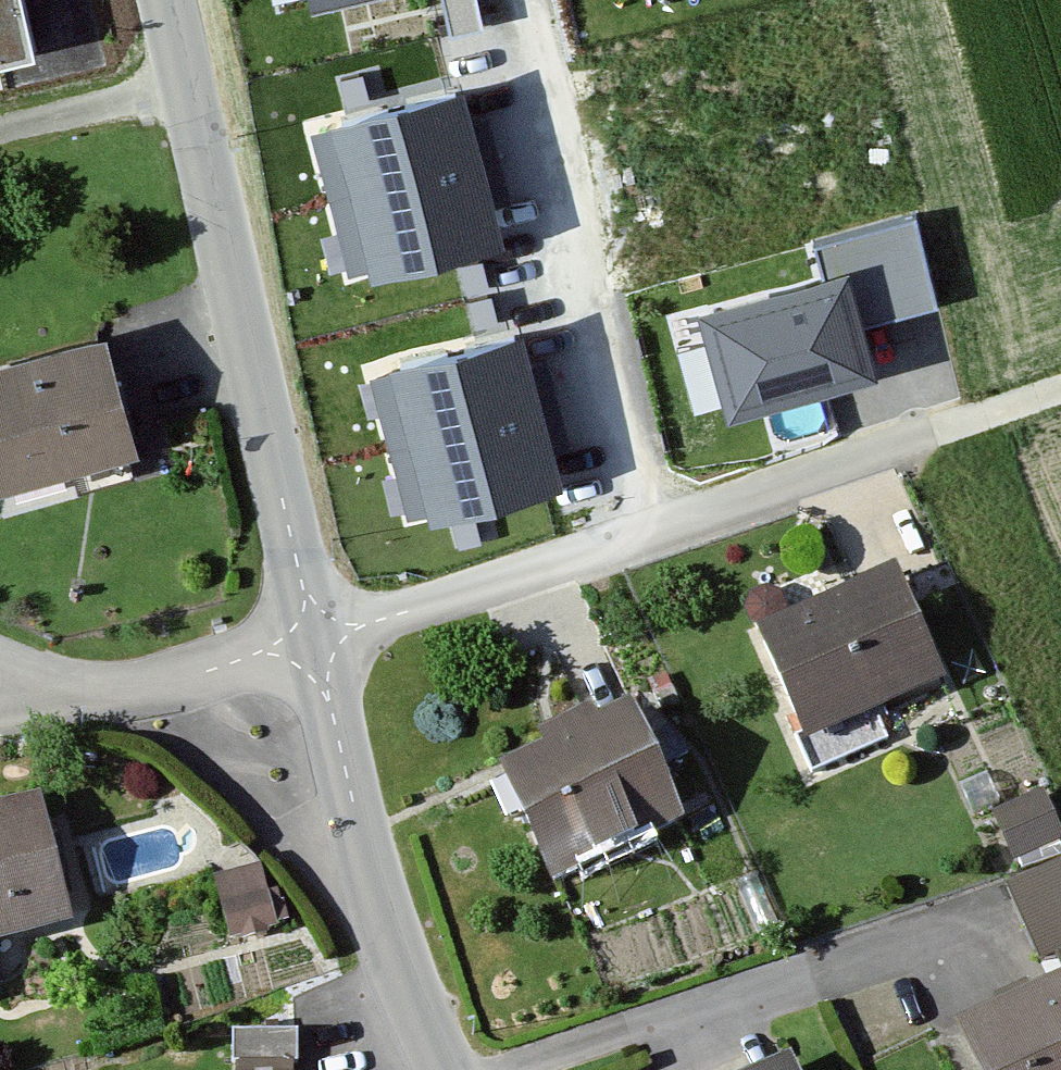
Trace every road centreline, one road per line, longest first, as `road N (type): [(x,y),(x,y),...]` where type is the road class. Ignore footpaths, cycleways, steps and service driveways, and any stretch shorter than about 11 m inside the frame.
road 1 (unclassified): [(168,0),(316,643)]
road 2 (residential): [(316,643),(929,434)]
road 3 (unclassified): [(316,643),(384,909),(444,1069)]
road 4 (residential): [(316,643),(67,692)]
road 5 (track): [(929,434),(1060,389)]

